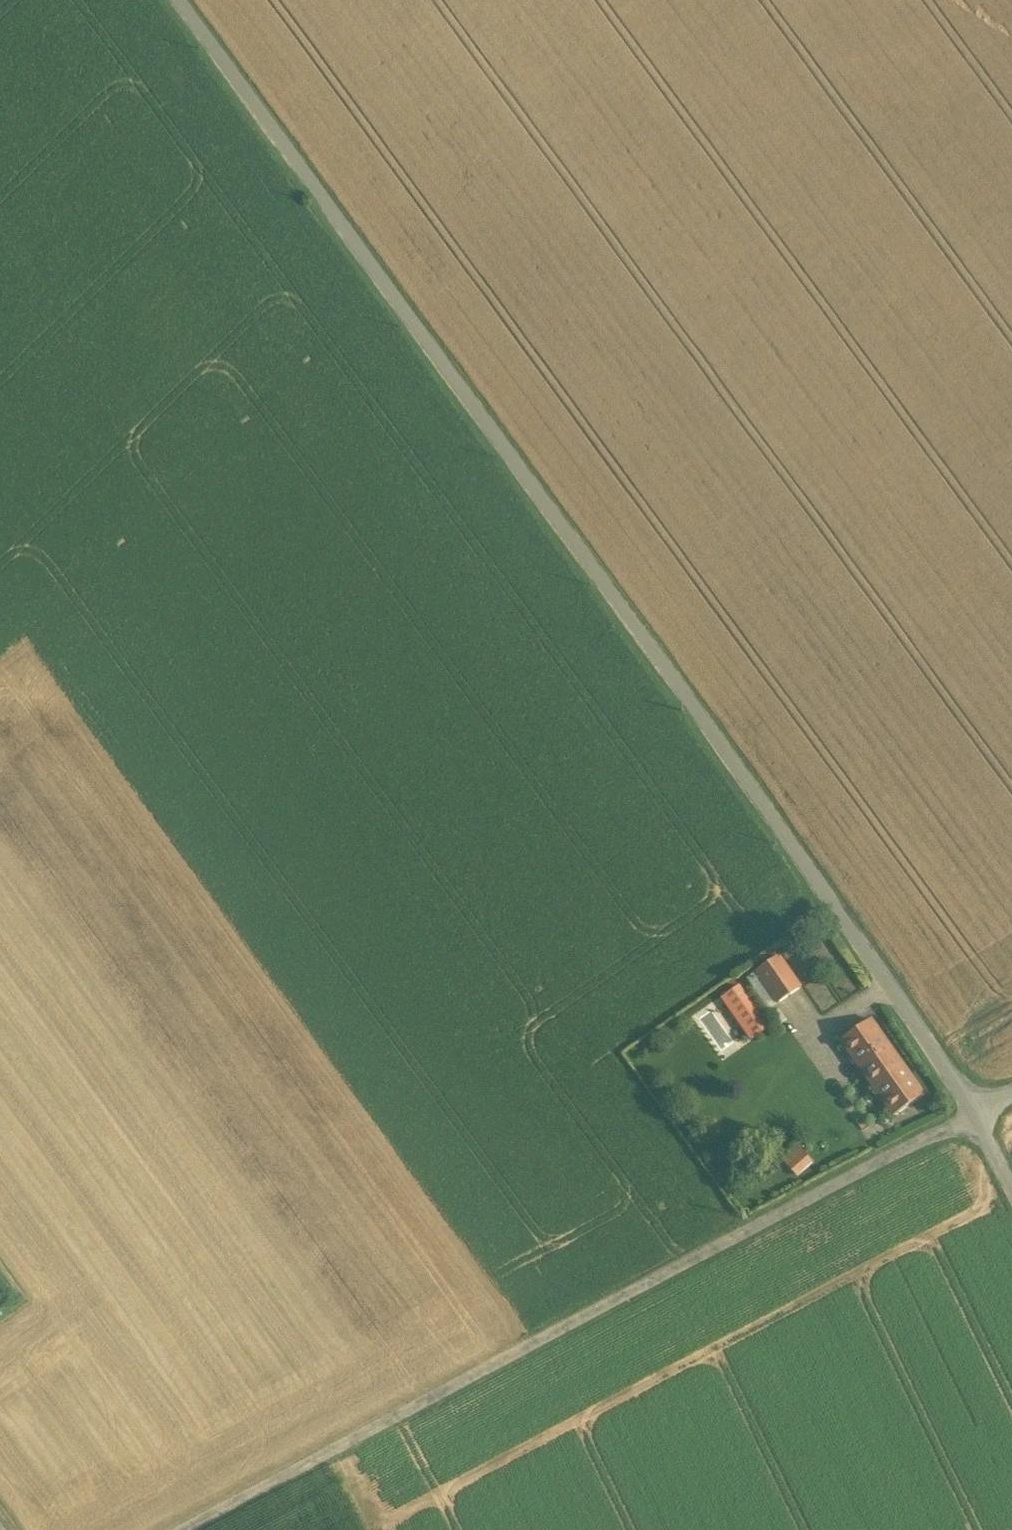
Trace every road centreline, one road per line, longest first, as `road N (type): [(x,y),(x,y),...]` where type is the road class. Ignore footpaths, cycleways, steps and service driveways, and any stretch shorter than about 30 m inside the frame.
road 1 (unclassified): [(974,1115),(173,0)]
road 2 (track): [(974,1115),(181,1529)]

